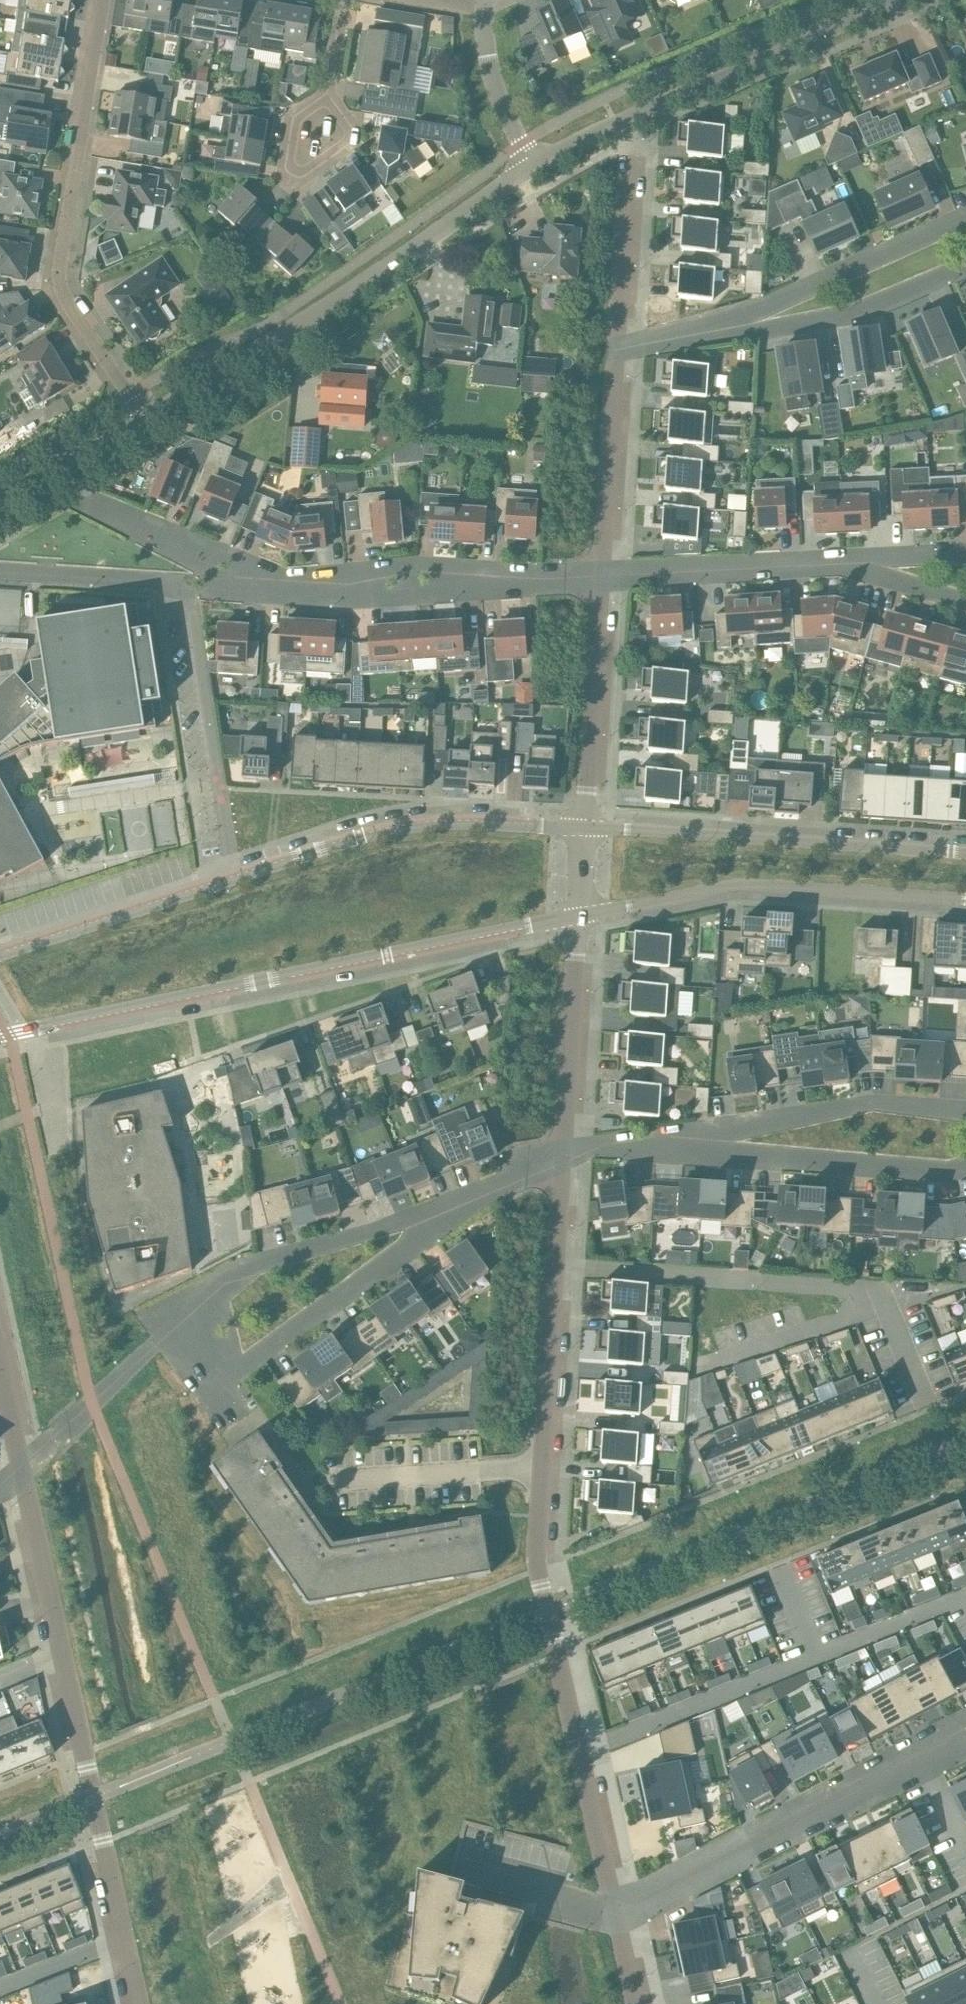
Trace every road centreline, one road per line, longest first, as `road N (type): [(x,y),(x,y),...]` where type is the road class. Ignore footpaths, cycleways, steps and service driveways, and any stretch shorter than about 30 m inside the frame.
road 1 (residential): [(615,1902),(542,1586),(556,1270)]
road 2 (unclassified): [(0,1040),(579,918)]
road 3 (residential): [(0,571),(177,583),(236,875)]
road 4 (unclassified): [(142,421),(532,167)]
road 5 (residential): [(142,421),(58,285),(99,0)]
road 6 (residential): [(446,1212),(228,1376),(217,1374),(183,1323),(256,1263)]
road 7 (unclassified): [(532,167),(902,0)]
road 8 (unclassified): [(579,918),(740,887),(965,900)]
road 9 (unclassified): [(965,853),(587,828)]
road 10 (residential): [(615,1902),(939,1743)]
road 11 (unclassified): [(587,828),(423,823),(236,875)]
road 12 (residential): [(556,1270),(875,1293),(884,1309)]
road 13 (residential): [(126,1938),(61,1656)]
road 14 (residential): [(683,1145),(870,1100),(965,1110)]
road 15 (residential): [(965,1166),(944,1173),(683,1145)]
road 16 (residential): [(85,498),(250,587),(326,584)]
road 17 (residential): [(965,220),(755,305),(730,328)]
road 18 (residential): [(587,828),(602,577)]
road 19 (unclassified): [(236,875),(0,953)]
road 20 (residential): [(602,577),(849,562)]
road 21 (residential): [(730,328),(860,313),(965,268)]
road 22 (residential): [(563,1158),(579,918)]
road 23 (residential): [(602,577),(623,347)]
road 24 (residential): [(884,1309),(694,1371)]
road 25 (residential): [(256,1263),(446,1212)]
road 26 (residential): [(623,347),(636,155)]
road 27 (residential): [(61,1656),(21,1474)]
road 28 (residential): [(326,93),(353,137),(300,176),(284,165),(292,117)]
road 29 (residential): [(532,167),(502,110),(486,55),(483,5)]
road 30 (residential): [(326,584),(354,603),(446,595),(484,579)]
road 31 (unclassified): [(0,507),(142,421)]
road 32 (residential): [(484,579),(411,562),(326,584)]
road 33 (residential): [(615,1902),(598,1906),(462,1871)]
road 34 (residential): [(126,1938),(0,1989)]
road 35 (residential): [(563,1158),(446,1212)]
road 36 (residential): [(965,602),(849,562)]
road 37 (residential): [(683,1145),(563,1158)]

